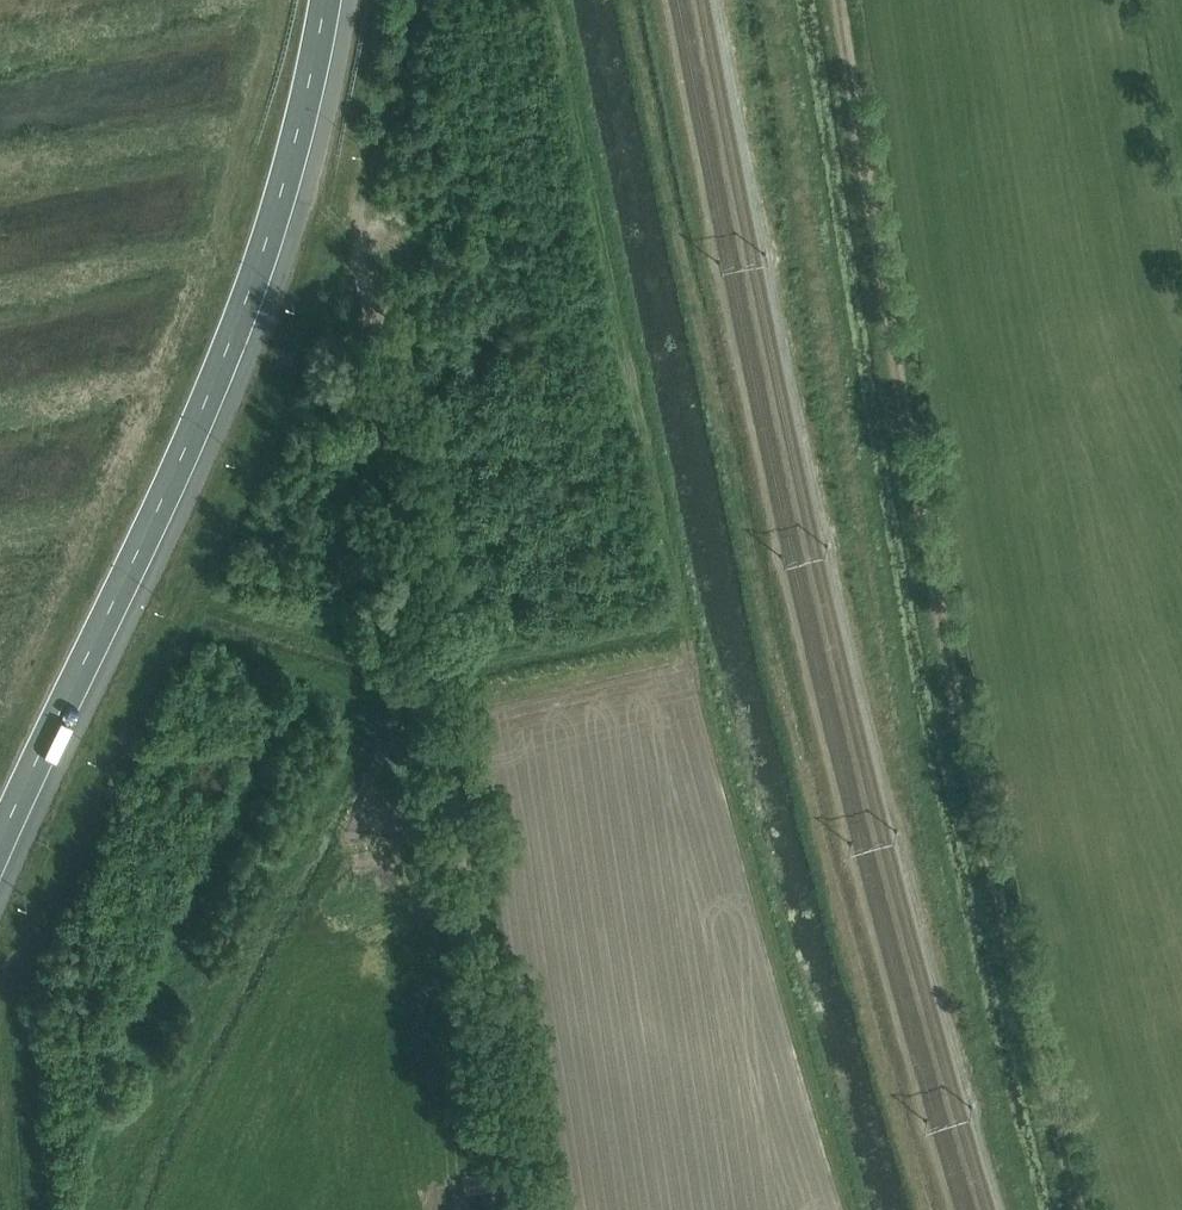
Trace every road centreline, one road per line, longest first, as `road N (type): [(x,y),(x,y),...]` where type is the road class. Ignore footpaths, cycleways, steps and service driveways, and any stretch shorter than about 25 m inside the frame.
road 1 (track): [(1080,1209),(953,675),(840,0)]
road 2 (motorway): [(0,842),(182,466),(237,333),(296,153),(329,0)]
road 3 (track): [(514,1209),(431,712)]

